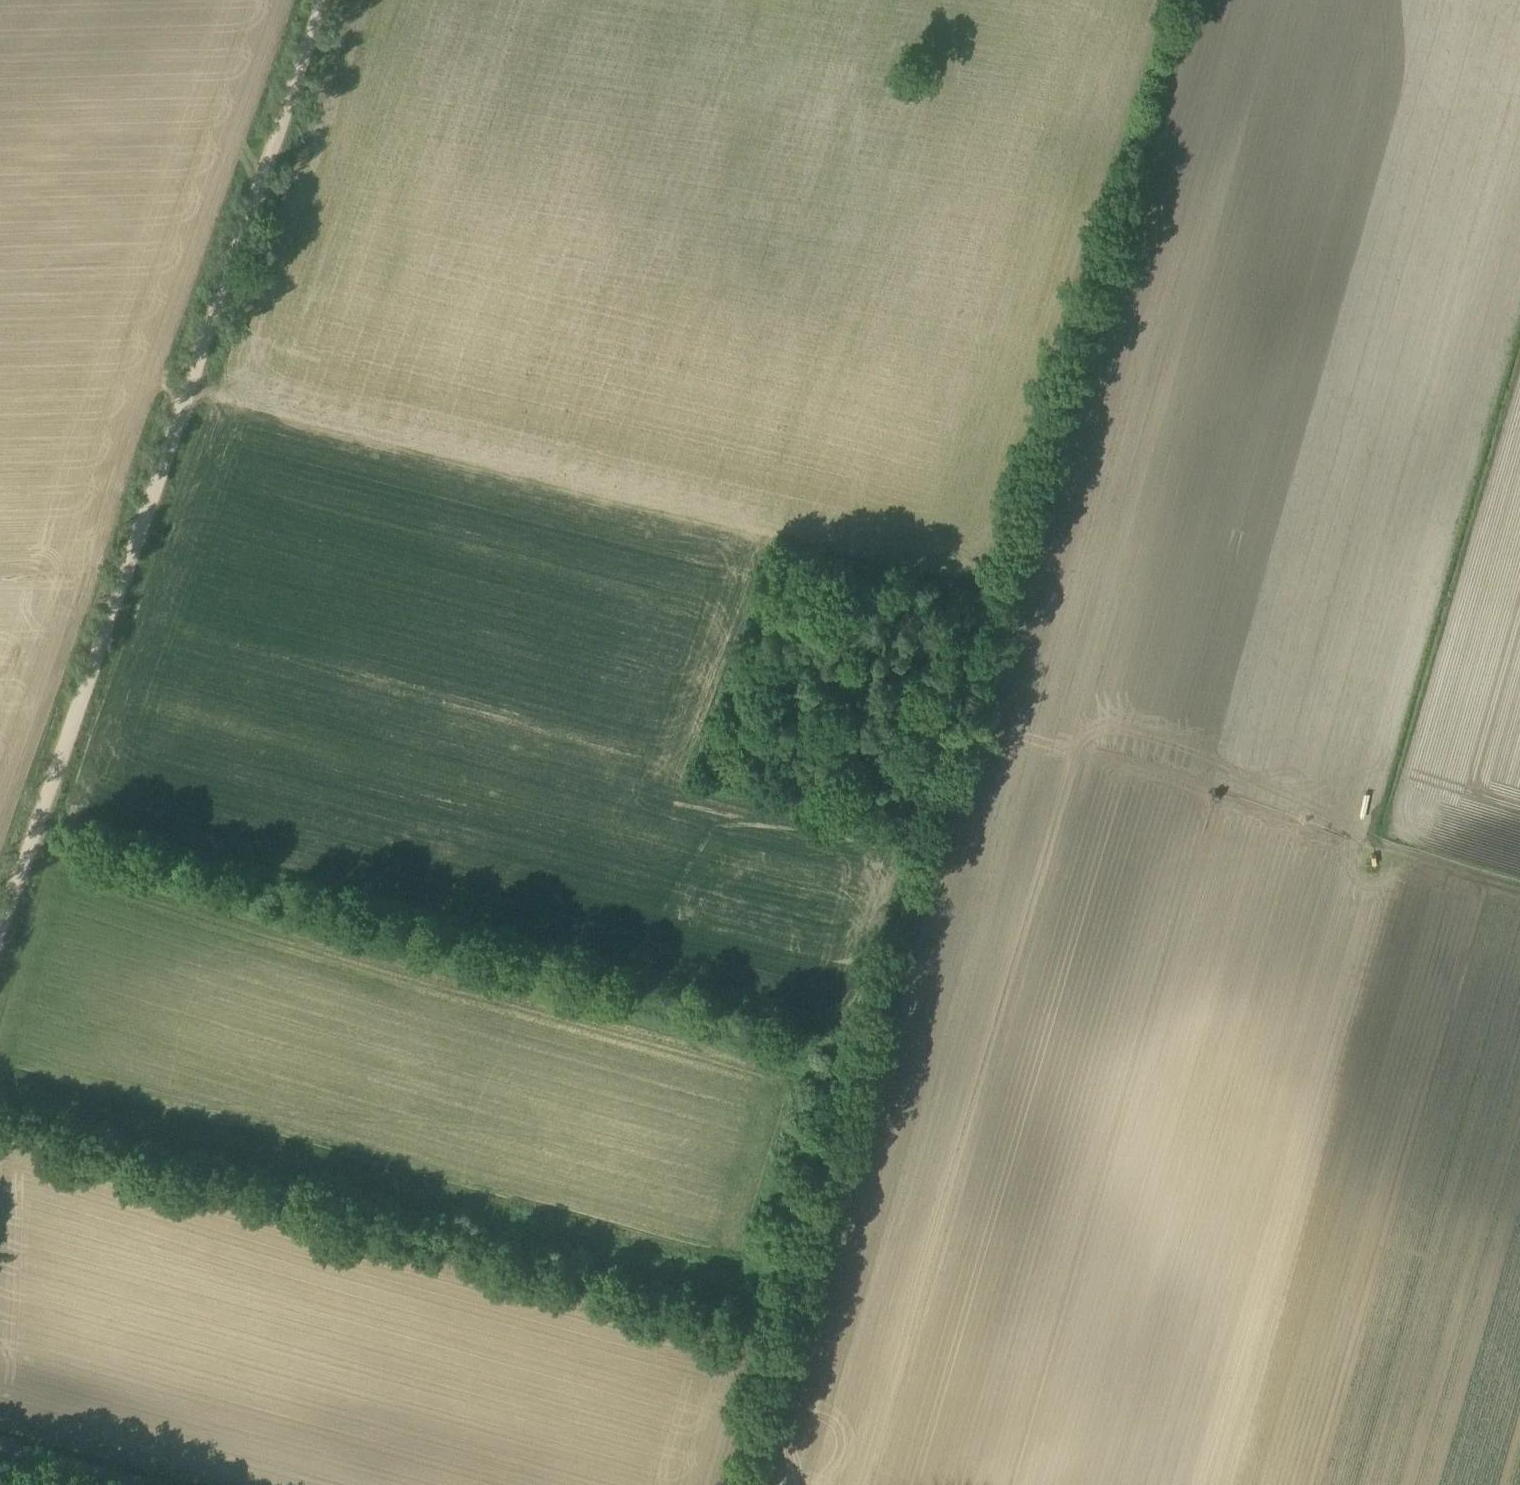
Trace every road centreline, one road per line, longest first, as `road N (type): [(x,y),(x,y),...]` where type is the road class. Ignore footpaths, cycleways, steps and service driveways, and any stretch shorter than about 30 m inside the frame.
road 1 (track): [(0,944),(338,0)]
road 2 (track): [(166,1484),(0,1445)]

